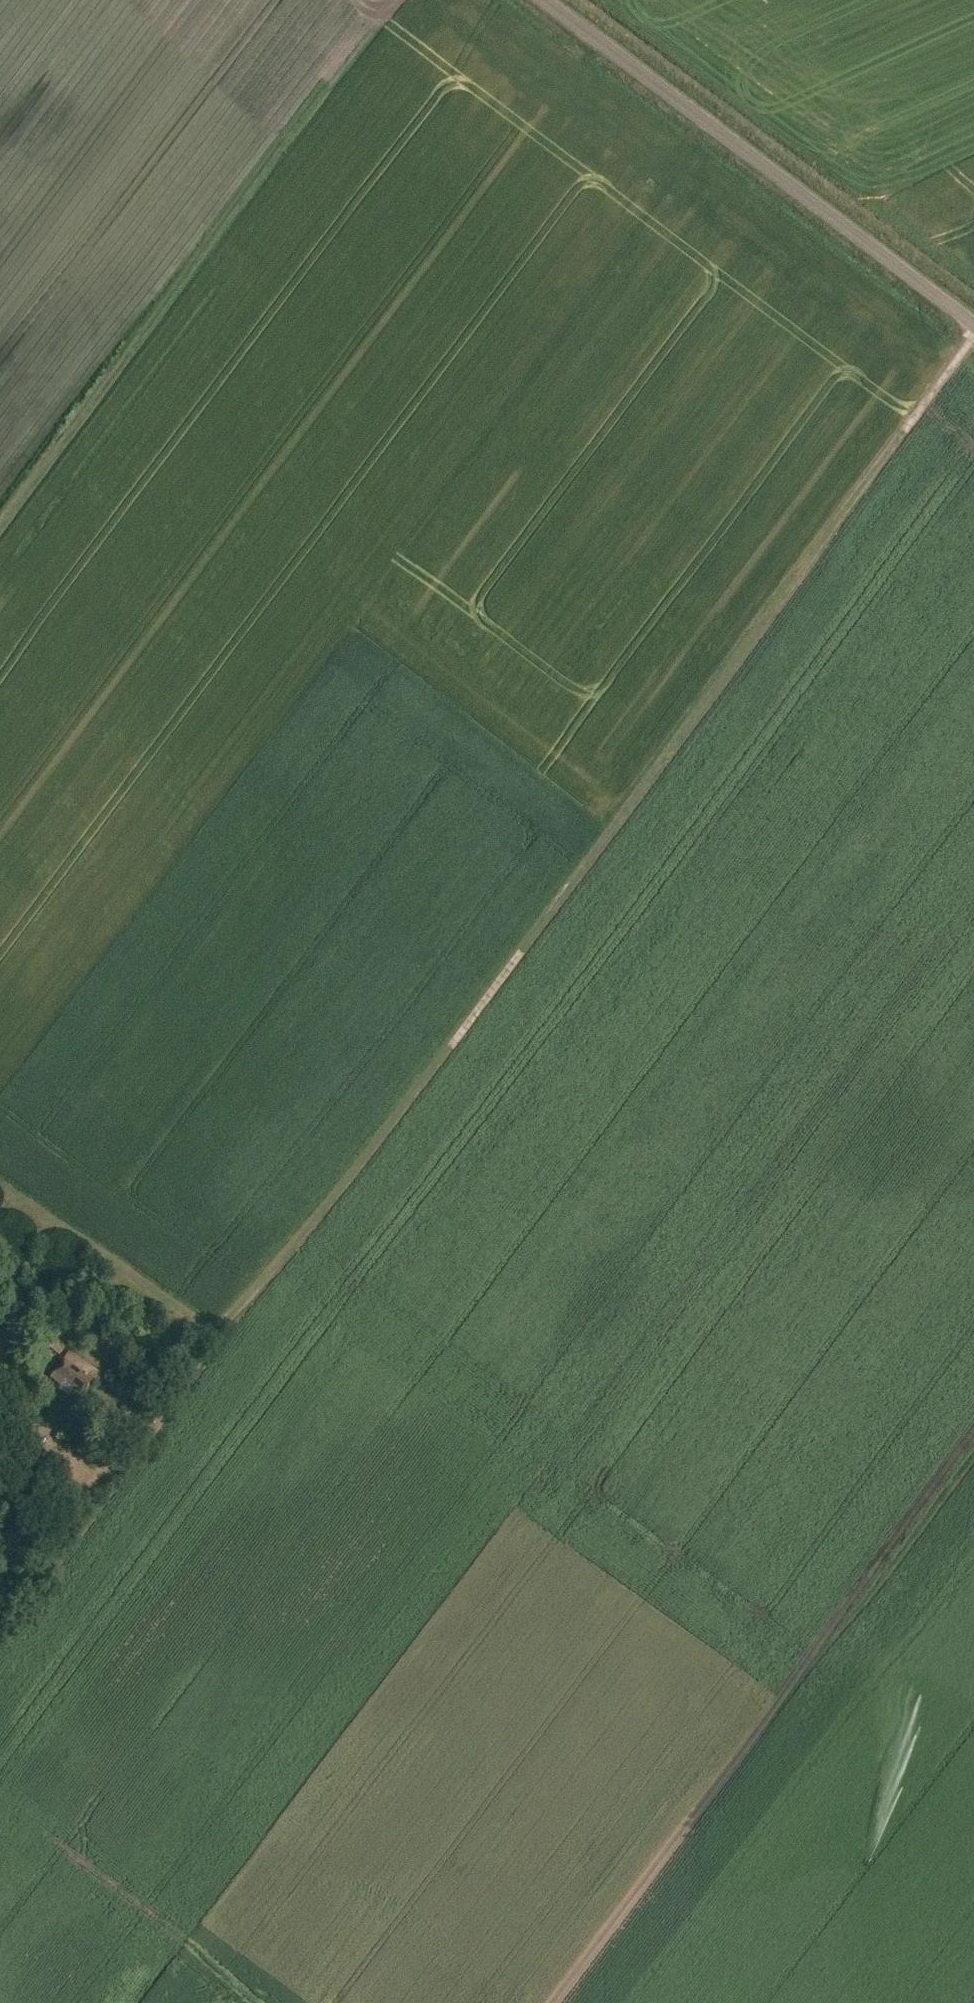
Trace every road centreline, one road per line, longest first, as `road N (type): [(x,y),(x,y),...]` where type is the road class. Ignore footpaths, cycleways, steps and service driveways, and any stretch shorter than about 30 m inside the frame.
road 1 (track): [(973,353),(0,1636)]
road 2 (unclassified): [(973,324),(545,0)]

